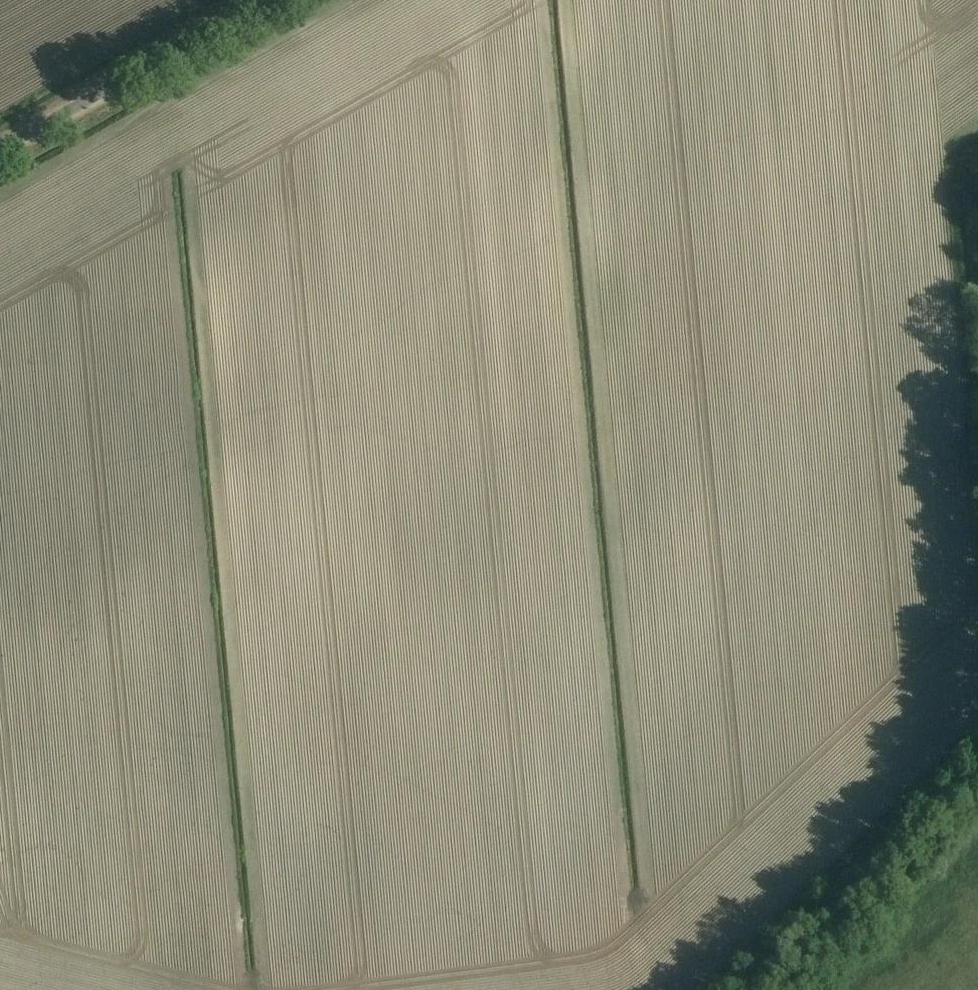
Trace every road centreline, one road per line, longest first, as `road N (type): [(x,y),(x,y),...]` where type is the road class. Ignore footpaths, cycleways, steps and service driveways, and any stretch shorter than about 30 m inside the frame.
road 1 (tertiary): [(0,148),(265,0)]

